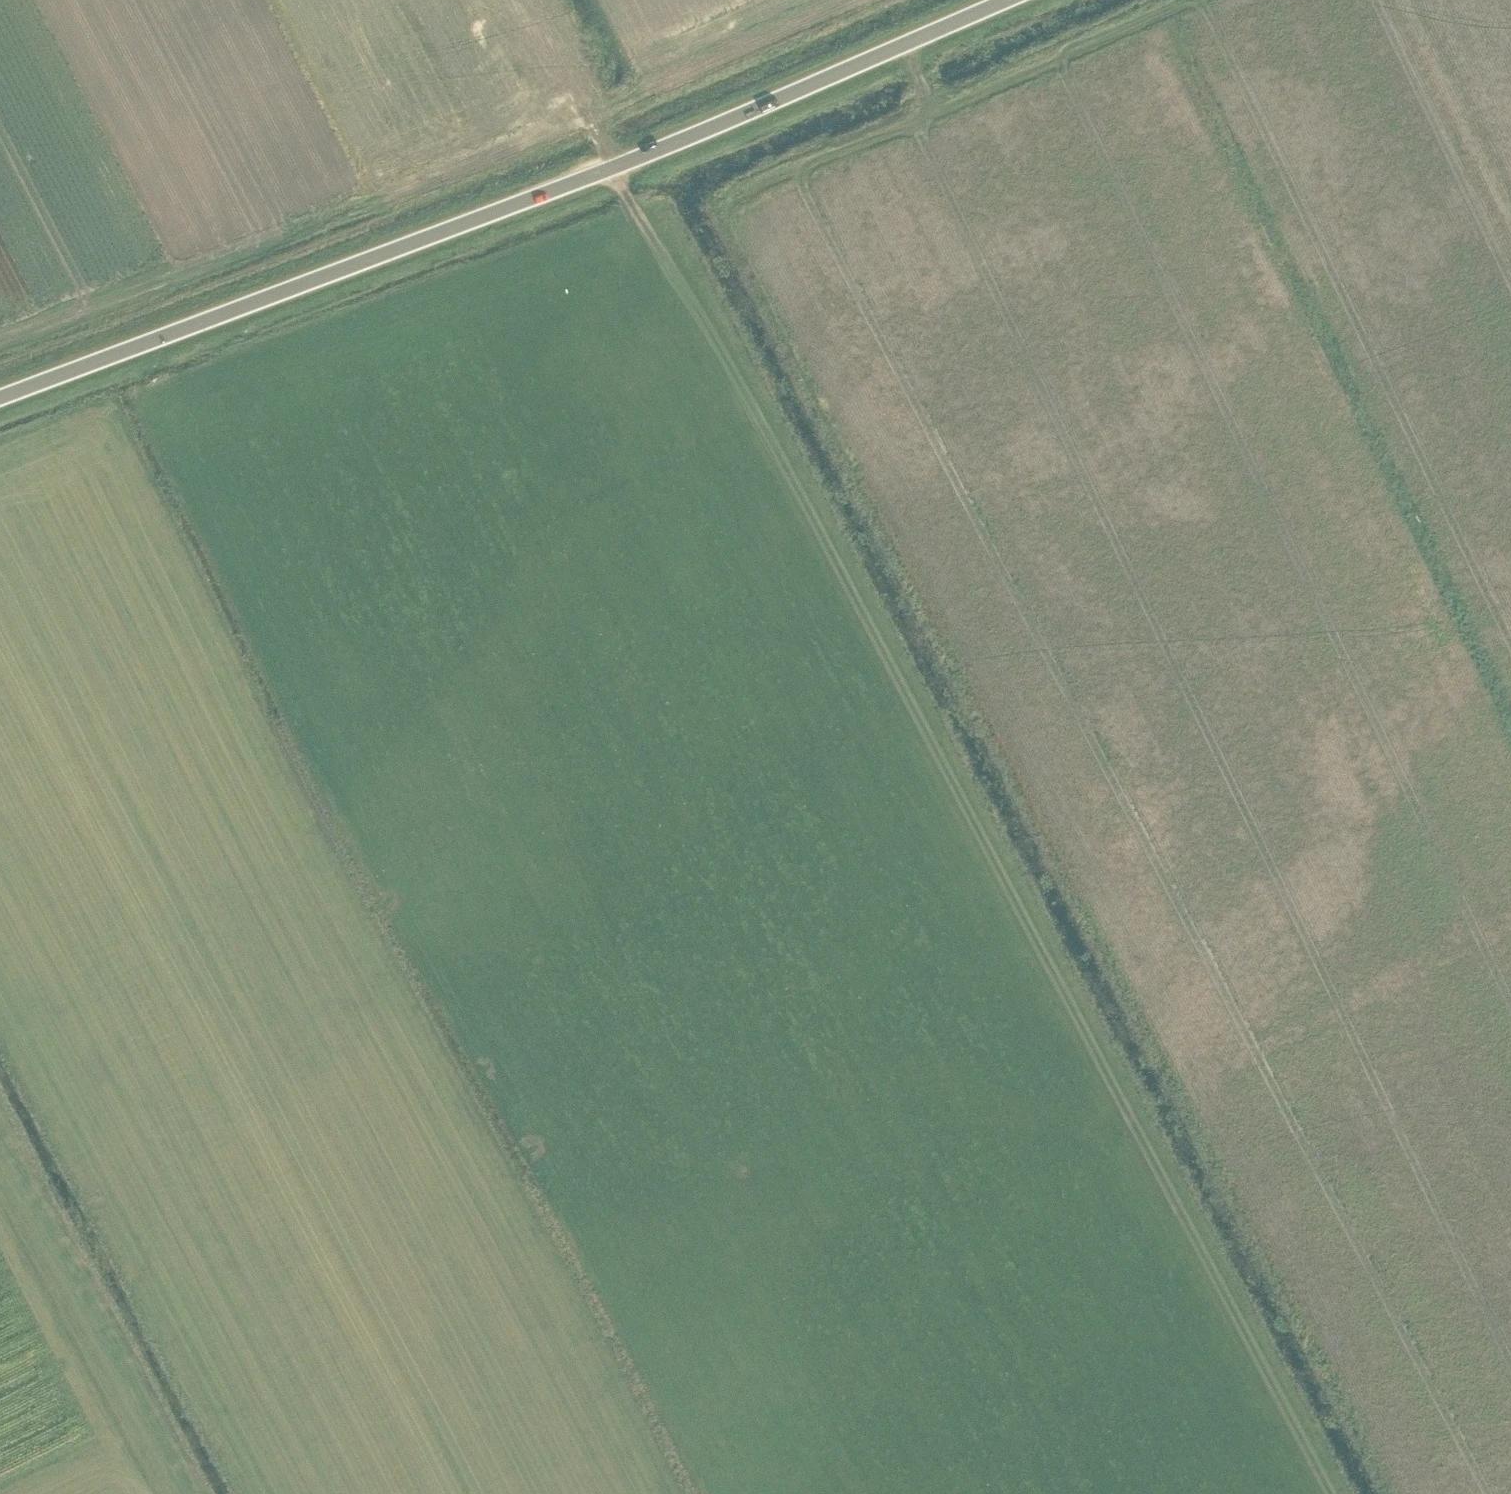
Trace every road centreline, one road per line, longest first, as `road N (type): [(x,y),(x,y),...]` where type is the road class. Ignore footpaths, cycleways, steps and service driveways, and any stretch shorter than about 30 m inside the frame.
road 1 (tertiary): [(0,405),(1001,0)]

